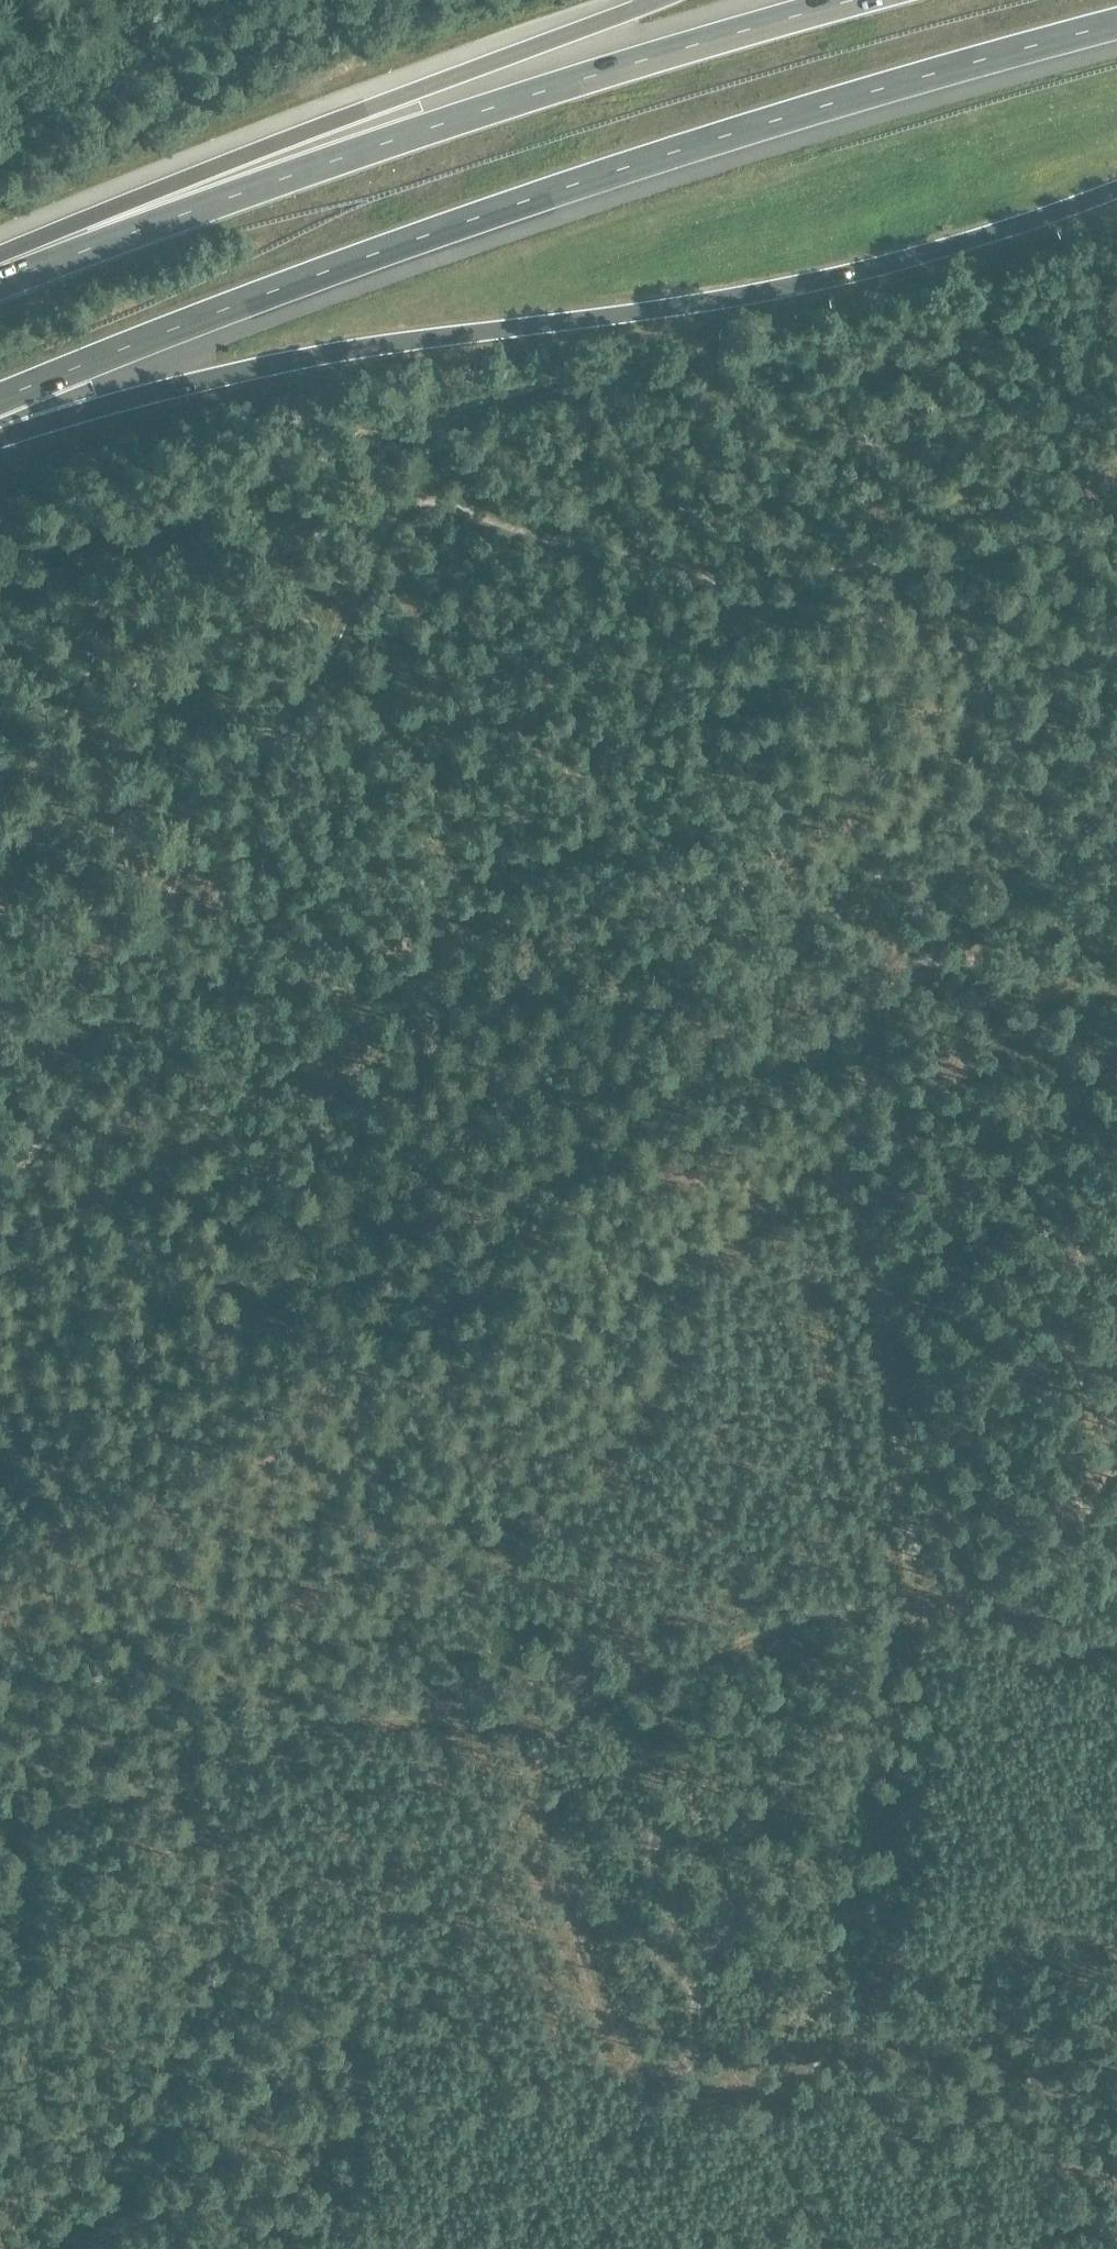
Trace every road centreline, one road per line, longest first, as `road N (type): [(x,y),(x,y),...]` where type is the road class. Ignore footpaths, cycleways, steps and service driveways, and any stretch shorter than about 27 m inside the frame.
road 1 (track): [(0,1833),(86,1799),(236,1762),(312,1720),(559,1713),(672,1665),(752,1642),(799,1616),(875,1612),(894,1603),(912,1576),(898,1442),(848,1153),(871,1095),(875,1035),(914,967)]
road 2 (track): [(1116,531),(1054,531),(991,553),(840,567),(771,599),(747,598),(689,563),(540,537),(450,504),(407,504),(390,519),(290,710),(191,793),(170,894),(67,1103),(5,1184)]
road 3 (motorway): [(0,399),(385,249),(692,145),(1116,23)]
road 4 (motorway): [(0,423),(338,350),(858,272),(1116,189)]
road 5 (motorway): [(848,0),(499,104),(0,284)]
road 6 (motorway): [(646,0),(0,260)]
road 7 (track): [(890,563),(911,600),(963,638),(975,687),(959,757),(925,817),(888,854),(871,903),(914,967),(993,963),(1116,990)]

